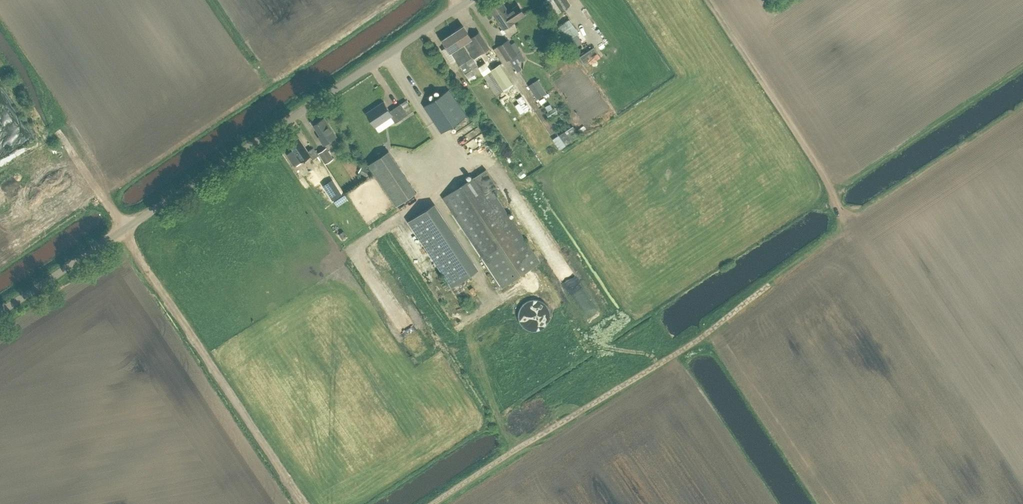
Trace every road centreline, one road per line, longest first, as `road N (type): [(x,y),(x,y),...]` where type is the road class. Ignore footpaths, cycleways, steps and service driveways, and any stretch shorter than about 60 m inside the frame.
road 1 (unclassified): [(0,311),(469,0)]

